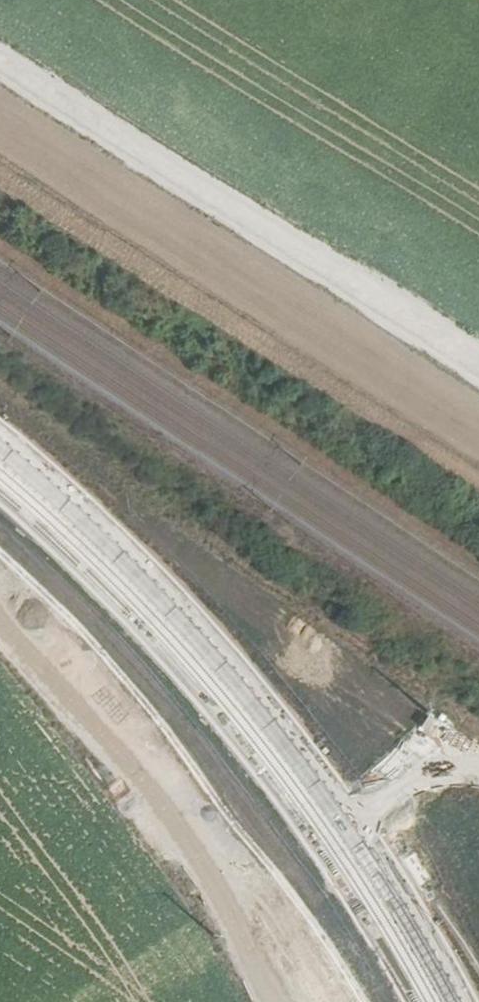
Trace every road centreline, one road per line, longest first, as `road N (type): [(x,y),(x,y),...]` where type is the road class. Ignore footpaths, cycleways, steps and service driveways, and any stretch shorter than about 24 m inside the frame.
road 1 (track): [(0,71),(478,384)]
road 2 (track): [(270,1001),(177,835),(0,624)]

